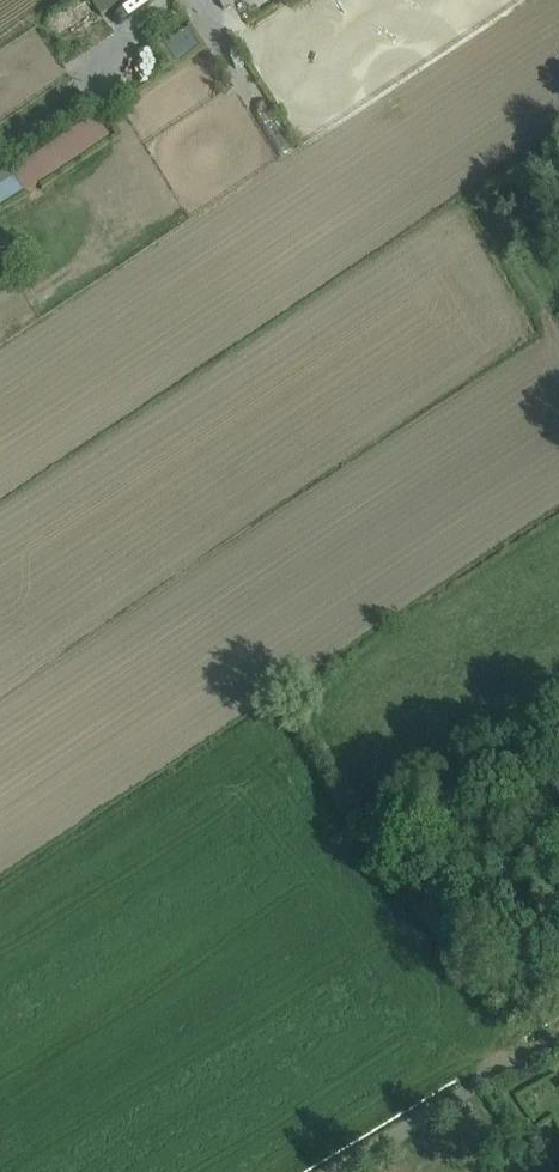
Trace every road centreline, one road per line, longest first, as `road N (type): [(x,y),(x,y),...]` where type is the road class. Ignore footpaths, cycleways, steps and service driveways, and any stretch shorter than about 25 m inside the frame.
road 1 (unclassified): [(558,1034),(332,1171)]

